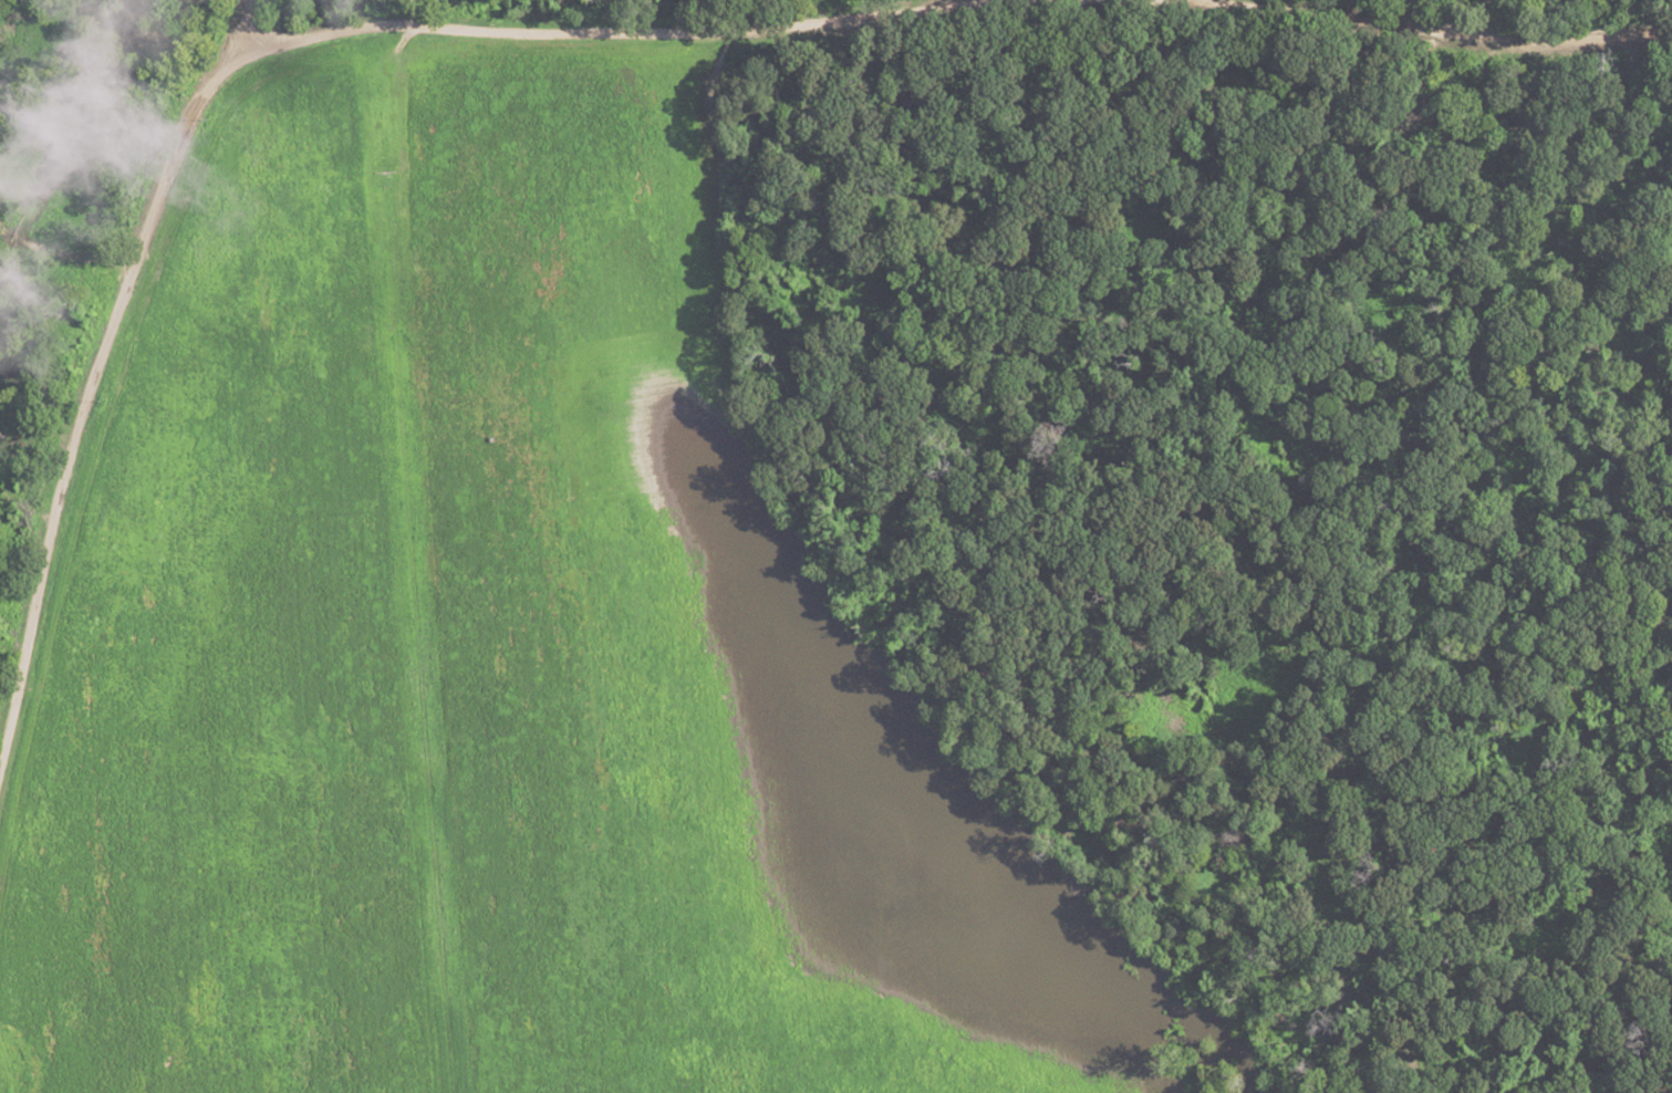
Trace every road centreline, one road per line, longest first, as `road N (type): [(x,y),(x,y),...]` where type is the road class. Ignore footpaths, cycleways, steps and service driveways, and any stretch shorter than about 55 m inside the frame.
road 1 (residential): [(231,44),(391,28),(799,25),(1062,0)]
road 2 (residential): [(0,735),(84,404),(169,147),(250,0)]
road 3 (residential): [(1351,0),(1540,42),(1671,27)]

